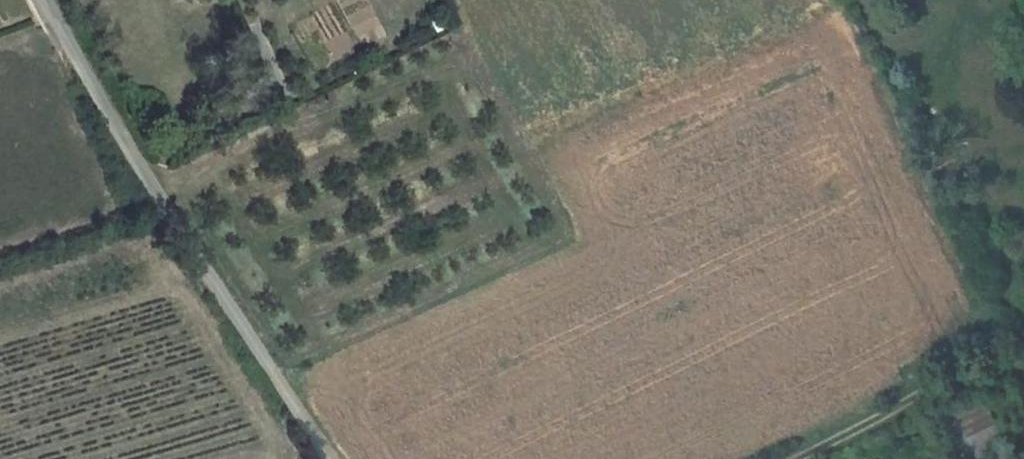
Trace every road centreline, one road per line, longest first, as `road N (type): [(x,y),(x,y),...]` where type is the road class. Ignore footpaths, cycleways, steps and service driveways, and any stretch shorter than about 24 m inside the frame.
road 1 (unclassified): [(47,0),(142,169),(332,458)]

